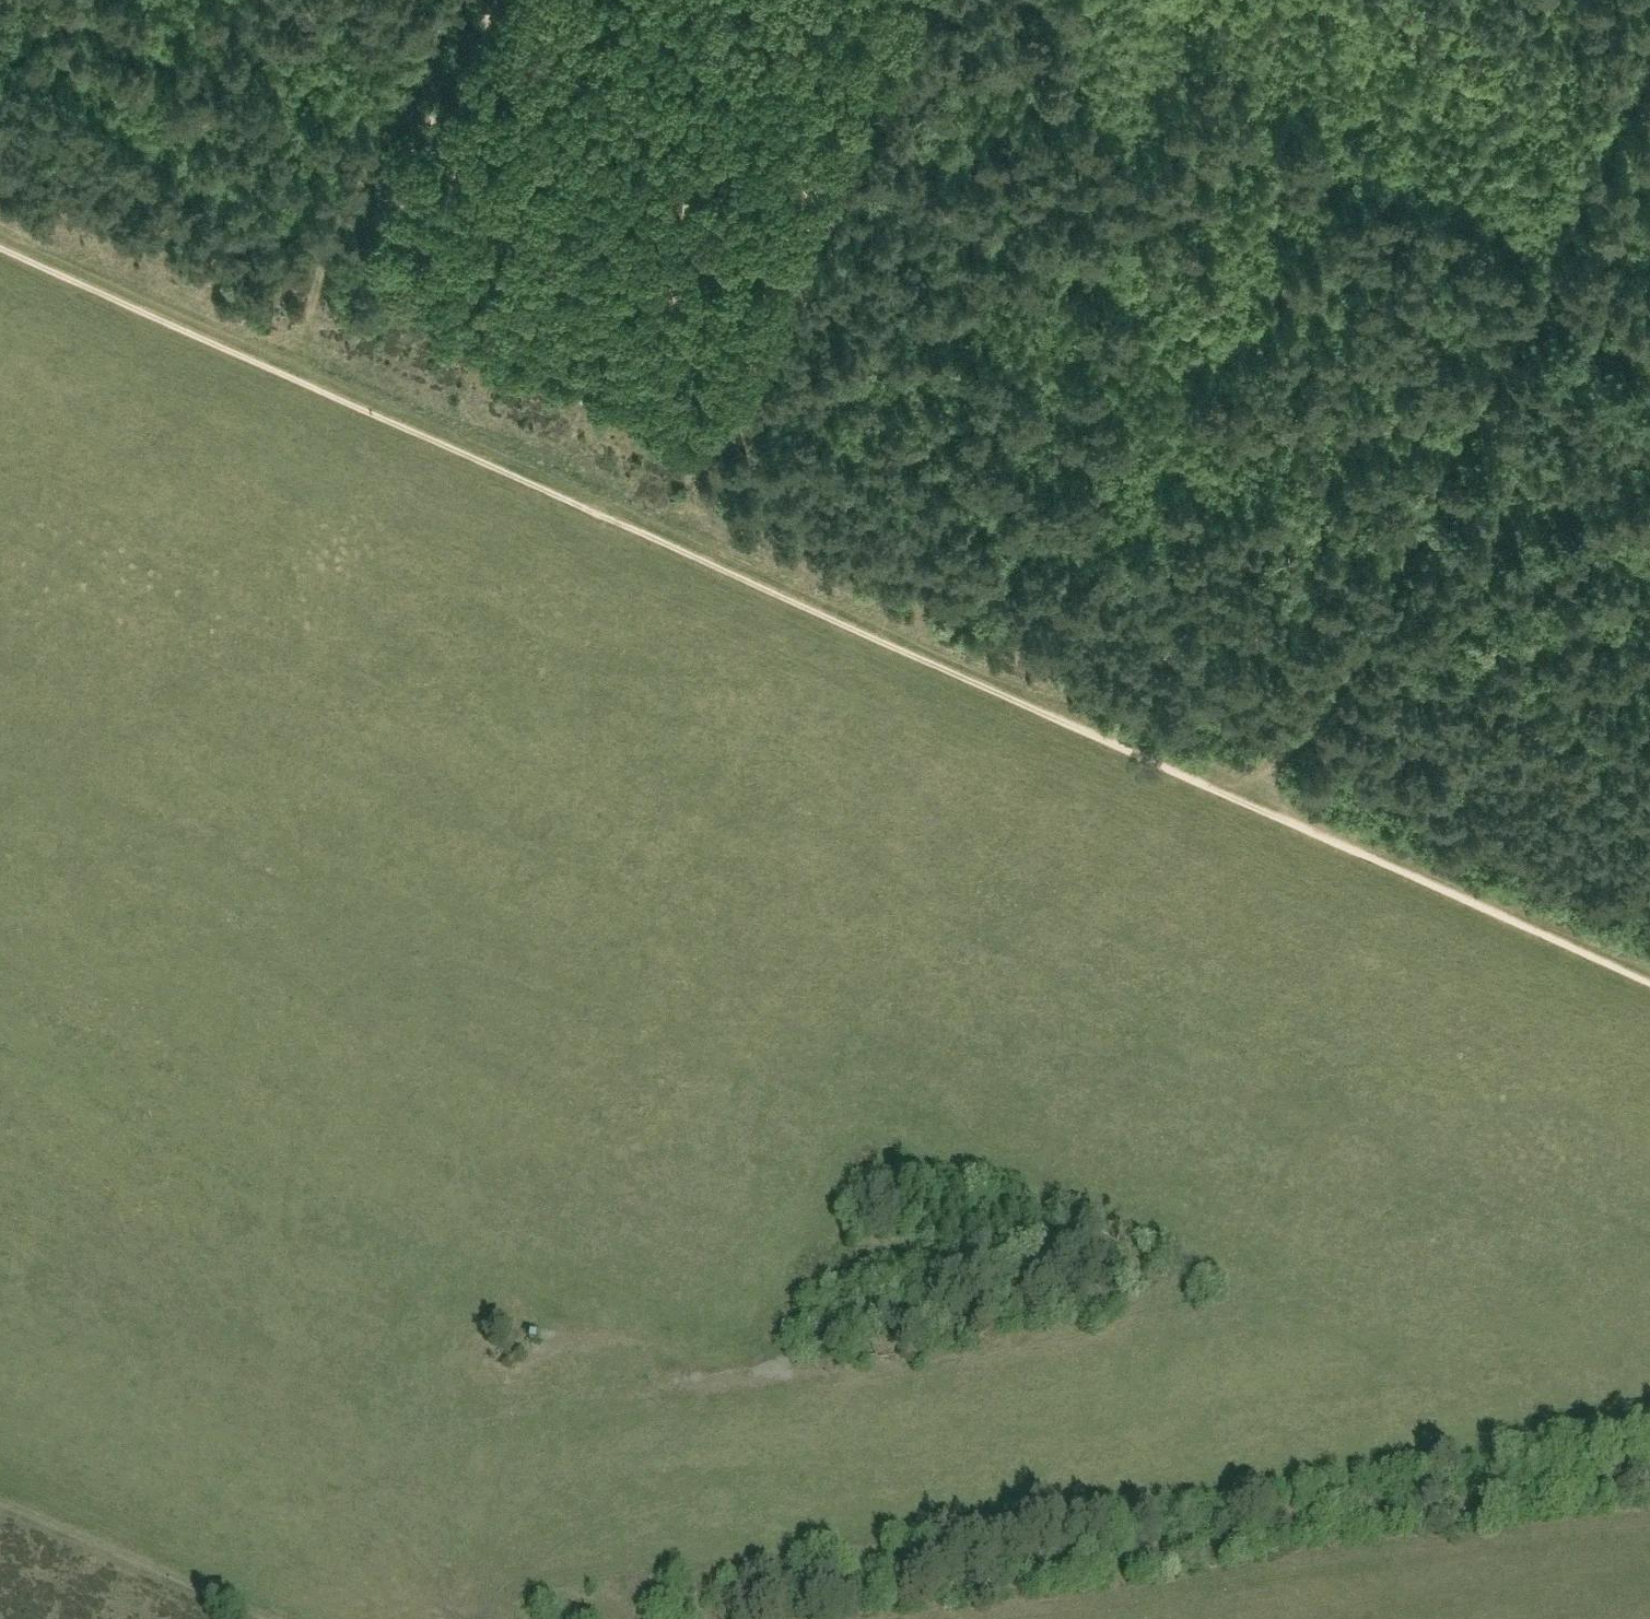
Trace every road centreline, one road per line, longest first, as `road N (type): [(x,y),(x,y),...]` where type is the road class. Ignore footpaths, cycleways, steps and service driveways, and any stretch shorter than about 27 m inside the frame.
road 1 (track): [(1256,818),(1649,82)]
road 2 (track): [(278,371),(464,0)]
road 3 (track): [(0,1492),(299,1618)]

